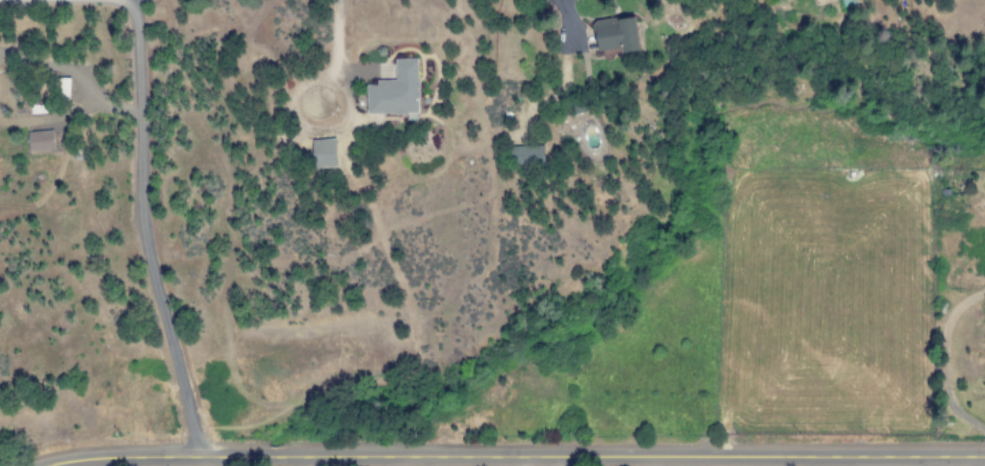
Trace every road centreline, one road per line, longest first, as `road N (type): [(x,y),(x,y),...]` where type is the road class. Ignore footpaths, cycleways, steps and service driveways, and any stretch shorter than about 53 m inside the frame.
road 1 (tertiary): [(984,455),(123,456),(40,465)]

